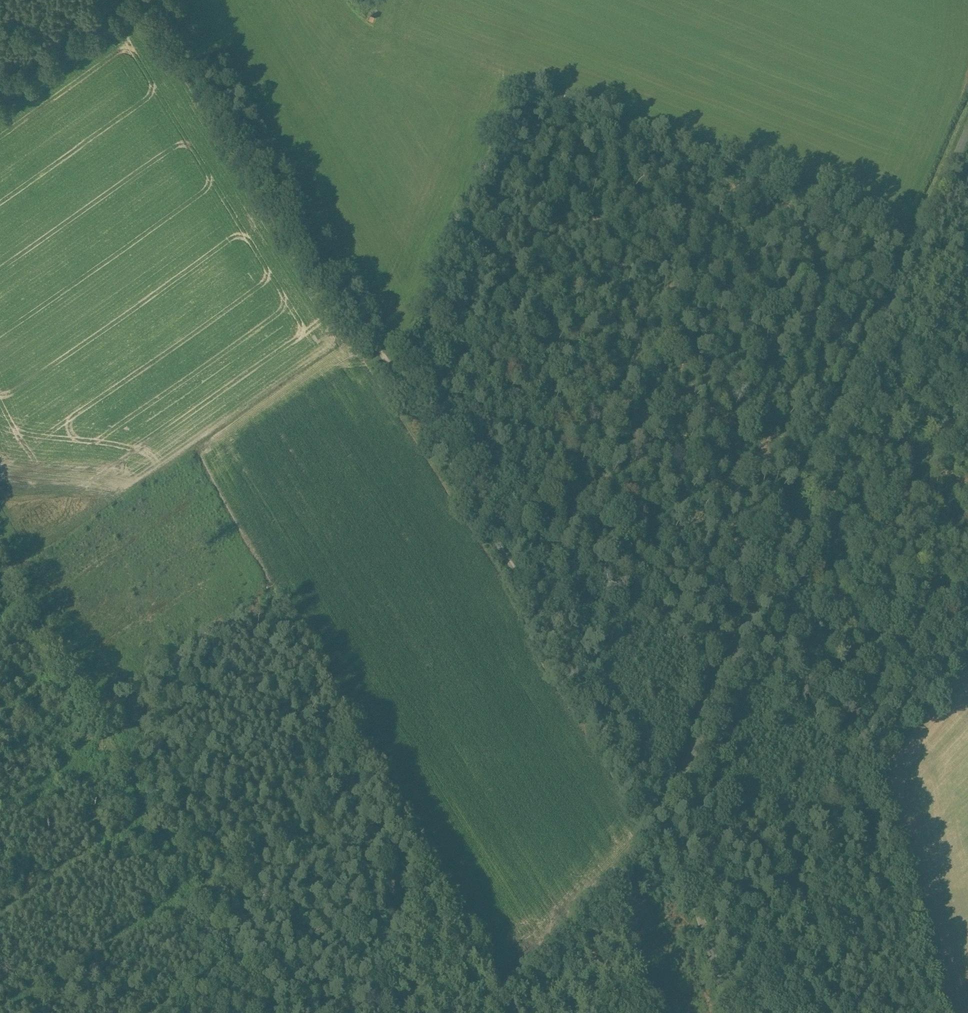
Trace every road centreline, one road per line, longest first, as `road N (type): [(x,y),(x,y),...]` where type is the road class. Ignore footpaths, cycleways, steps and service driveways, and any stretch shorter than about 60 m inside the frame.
road 1 (track): [(666,823),(170,0)]
road 2 (unclassified): [(659,815),(672,802),(967,131)]
road 3 (unclassified): [(730,1012),(666,823)]

